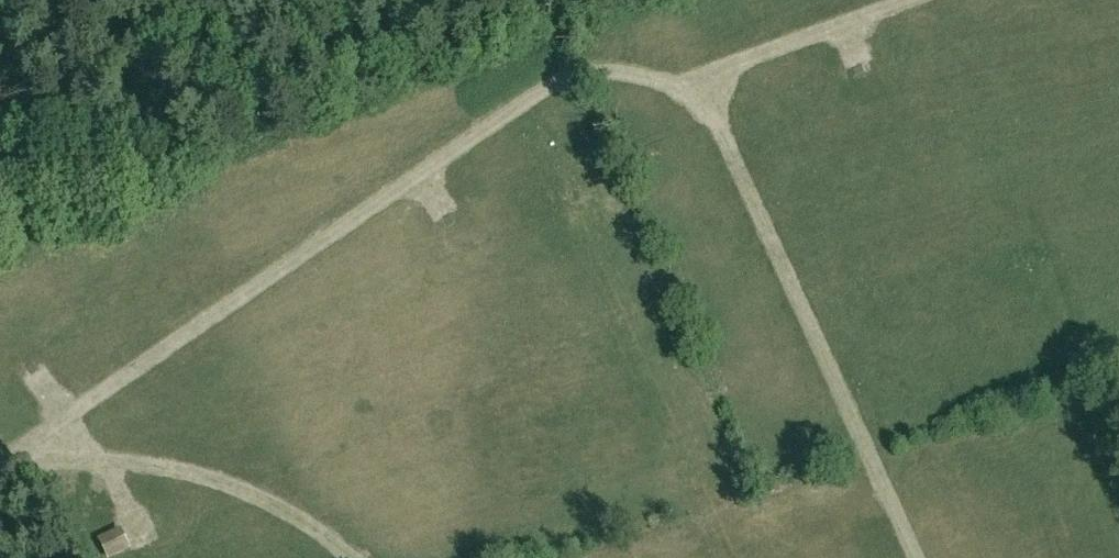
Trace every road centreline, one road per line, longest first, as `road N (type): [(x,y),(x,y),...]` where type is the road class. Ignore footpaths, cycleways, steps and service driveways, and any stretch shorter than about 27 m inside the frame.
road 1 (track): [(0,465),(541,93),(568,79),(629,73),(693,99),(726,138),(917,557)]
road 2 (track): [(2,464),(103,460),(211,479),(309,524),(353,557)]
road 3 (track): [(673,86),(910,0)]

